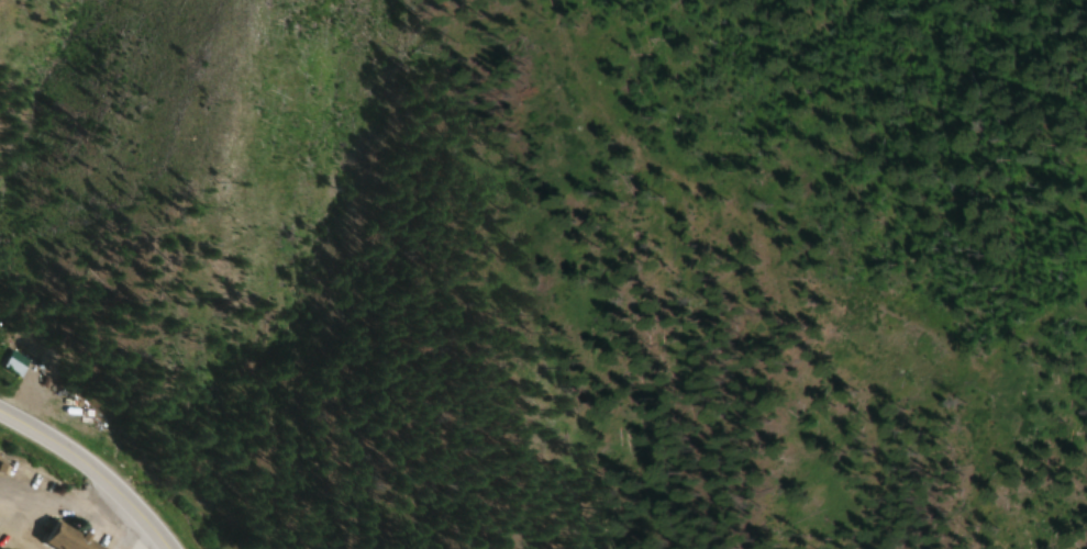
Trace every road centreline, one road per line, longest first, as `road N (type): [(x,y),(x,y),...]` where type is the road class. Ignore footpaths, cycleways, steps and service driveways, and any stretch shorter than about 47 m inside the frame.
road 1 (secondary): [(165,548),(90,469),(0,410)]

